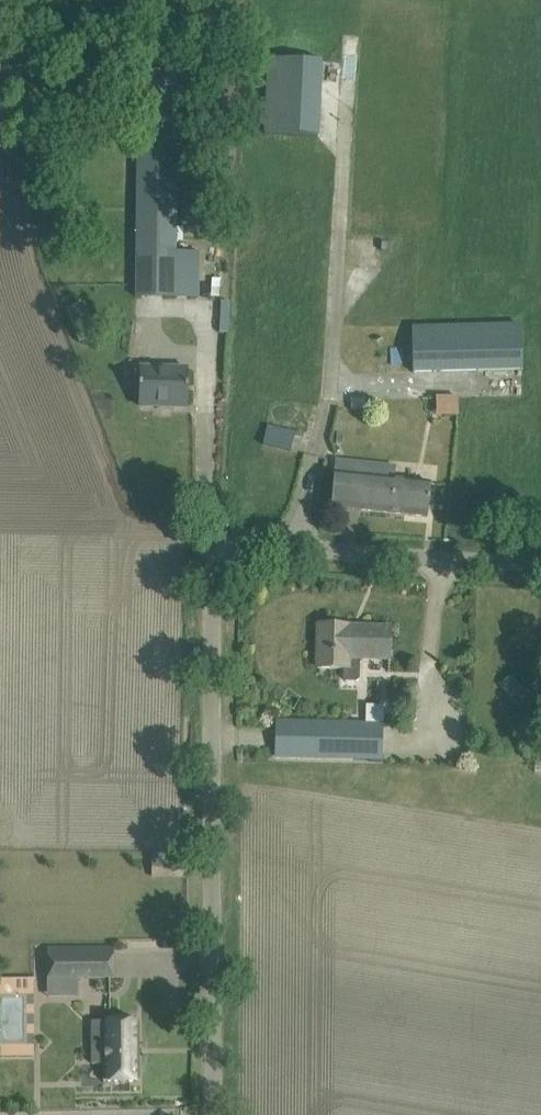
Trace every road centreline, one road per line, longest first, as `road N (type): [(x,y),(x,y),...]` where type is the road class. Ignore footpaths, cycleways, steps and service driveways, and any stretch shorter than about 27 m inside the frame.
road 1 (unclassified): [(212,1114),(214,593),(222,546),(540,560)]

